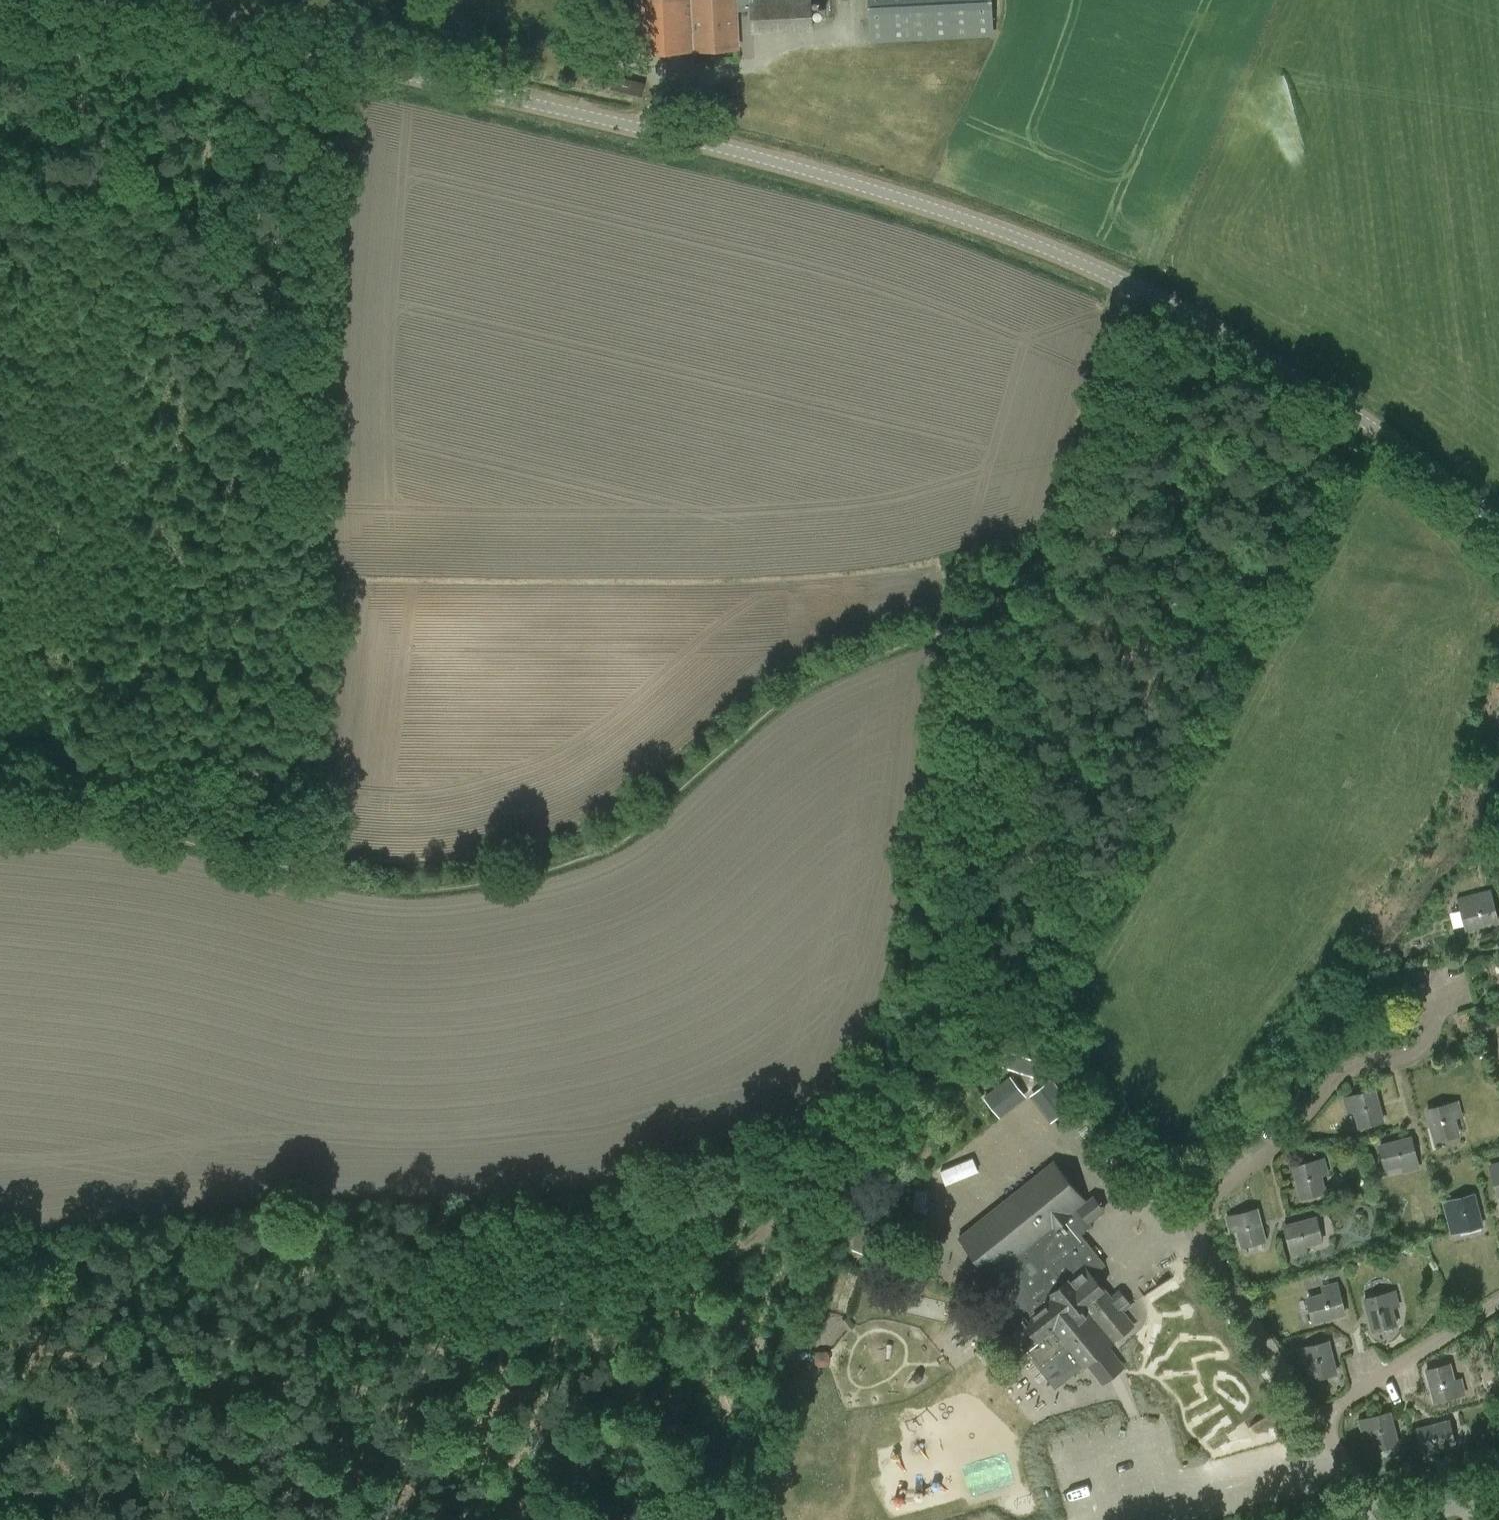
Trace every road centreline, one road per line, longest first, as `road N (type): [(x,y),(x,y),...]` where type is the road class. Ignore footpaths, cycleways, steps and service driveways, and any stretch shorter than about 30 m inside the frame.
road 1 (tertiary): [(1498,529),(1278,364),(1024,238),(804,169),(606,122),(266,52),(0,10)]
road 2 (unclassified): [(1102,1102),(1383,1519)]

